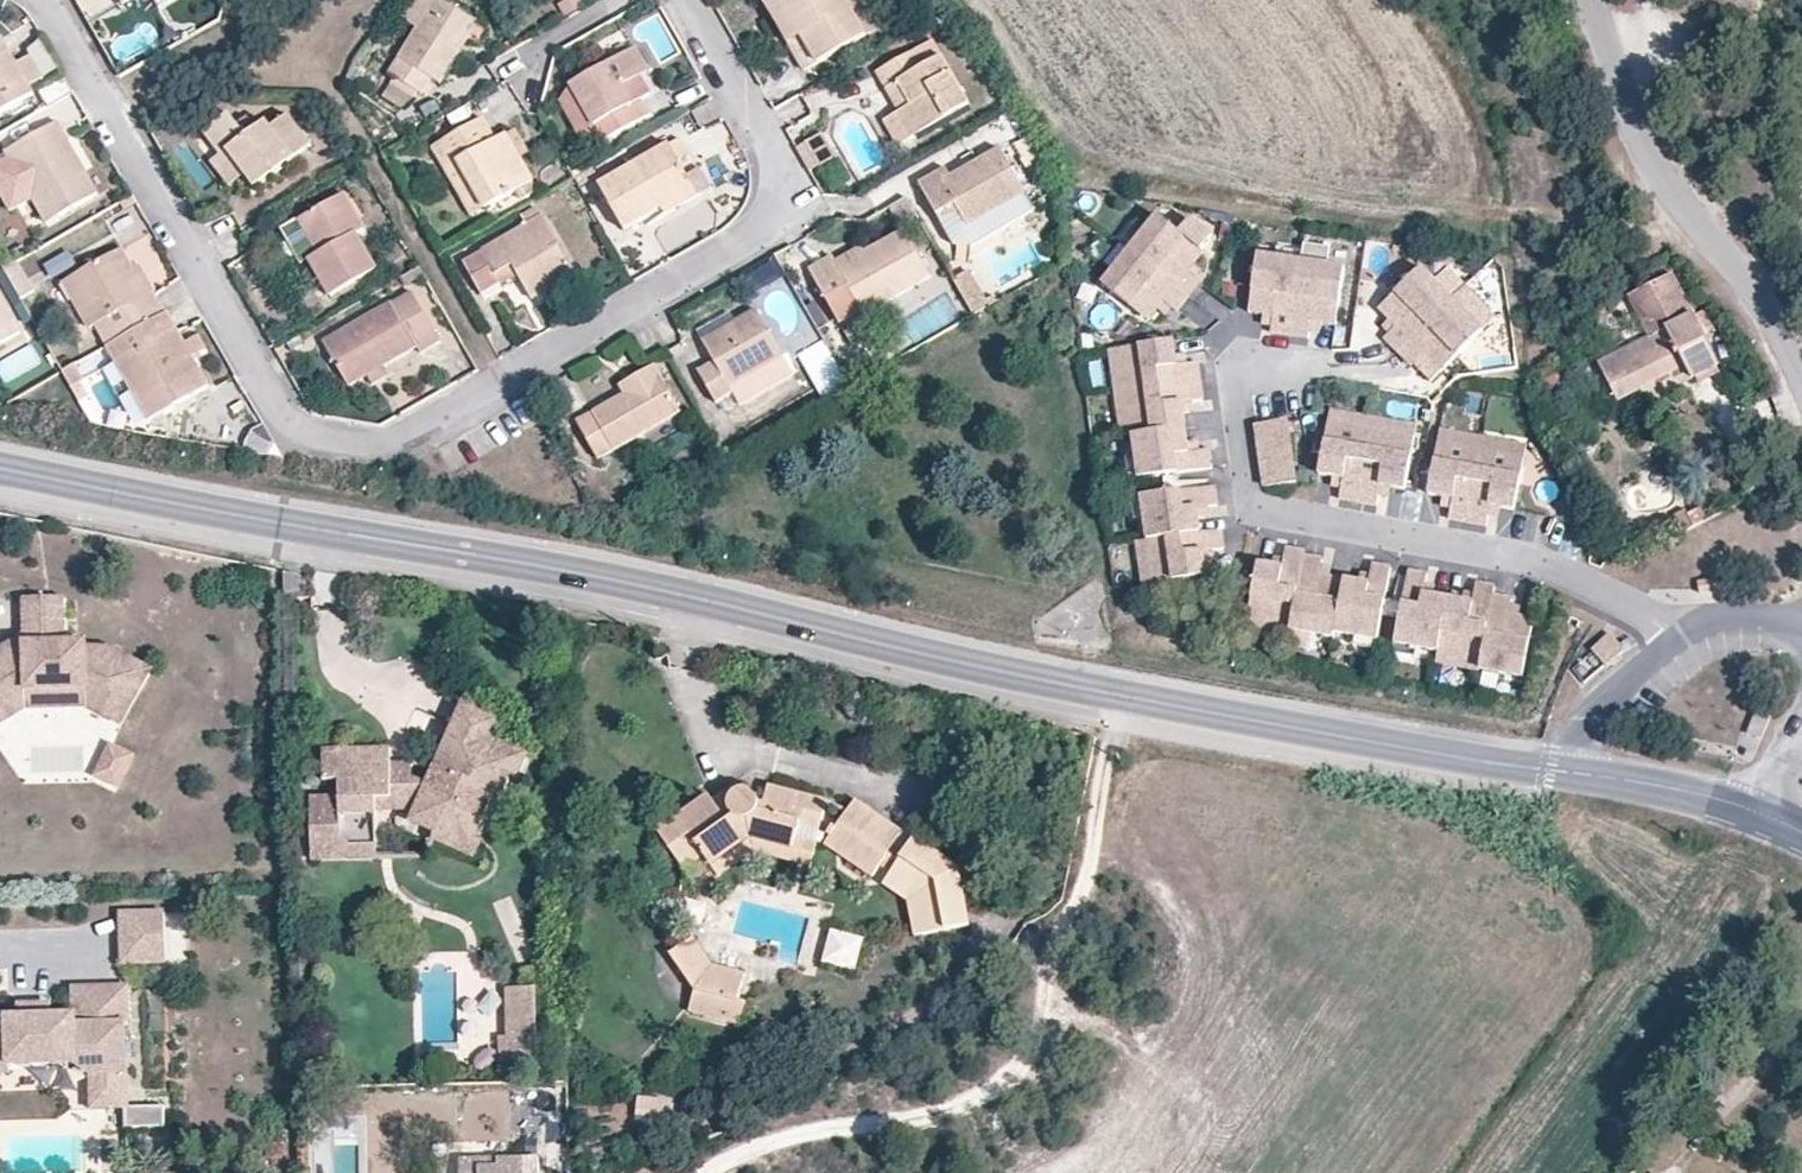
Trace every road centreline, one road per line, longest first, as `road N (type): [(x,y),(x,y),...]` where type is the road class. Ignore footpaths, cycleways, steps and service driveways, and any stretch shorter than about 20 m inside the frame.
road 1 (tertiary): [(1579,777),(1141,704),(576,575),(155,506),(0,472)]
road 2 (residential): [(47,0),(293,437),(394,449),(733,254),(771,213),(774,178),(764,141),(685,0)]
road 3 (track): [(693,1172),(811,1129),(899,1118),(983,1094),(1034,1054),(1060,944),(1081,892),(1121,700)]
road 4 (residential): [(1249,373),(1236,404),(1251,507),(1264,518),(1539,570),(1682,638)]
road 5 (residential): [(1801,383),(1726,260),(1670,200),(1630,121),(1586,0)]
road 6 (residential): [(1682,638),(1599,710),(1579,777)]
road 7 (tertiary): [(1748,815),(1579,777)]
road 8 (residential): [(1801,622),(1724,619),(1682,638)]

